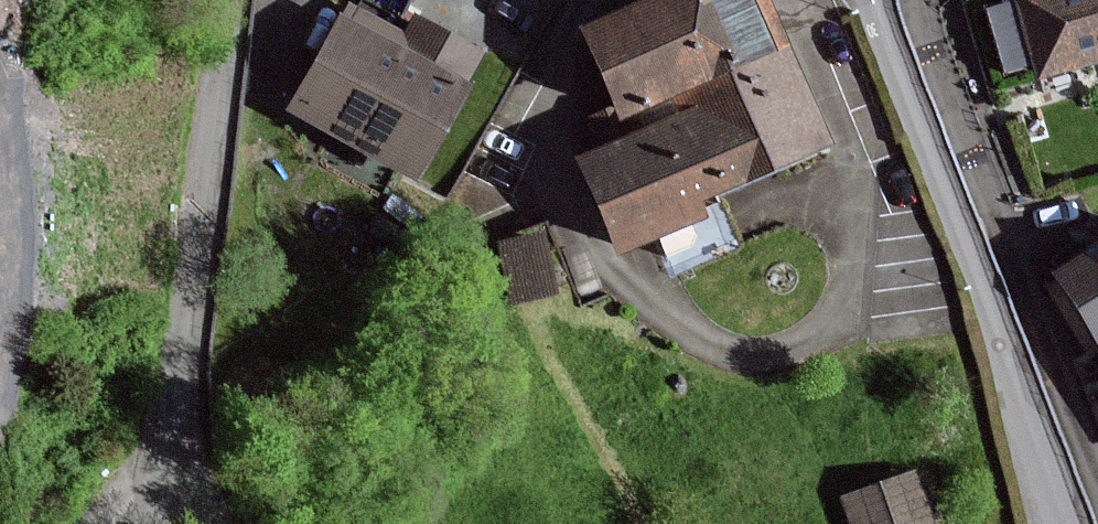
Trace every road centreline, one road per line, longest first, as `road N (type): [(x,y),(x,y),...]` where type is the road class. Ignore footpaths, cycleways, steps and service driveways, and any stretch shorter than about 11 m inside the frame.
road 1 (residential): [(873,0),(1066,523)]
road 2 (residential): [(147,523),(229,0)]
road 3 (residential): [(915,0),(1097,478)]
road 4 (track): [(0,173),(0,297)]

